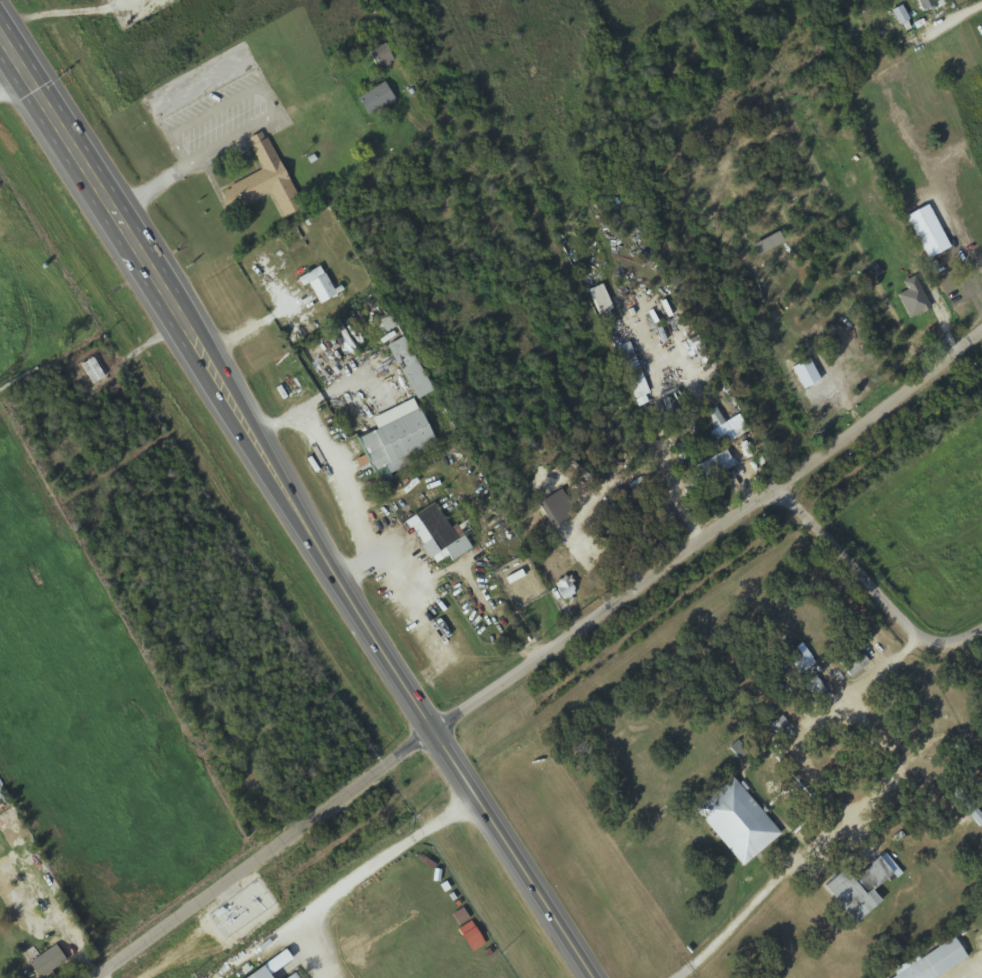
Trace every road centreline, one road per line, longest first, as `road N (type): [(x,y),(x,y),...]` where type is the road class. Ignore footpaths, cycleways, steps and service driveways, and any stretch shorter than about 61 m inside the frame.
road 1 (trunk): [(171,311),(592,977)]
road 2 (residential): [(435,733),(783,489)]
road 3 (residential): [(435,733),(103,977)]
road 4 (trunk): [(0,37),(171,311)]
road 5 (residential): [(783,489),(917,641),(963,641),(981,631)]
road 6 (residential): [(783,489),(981,332)]

